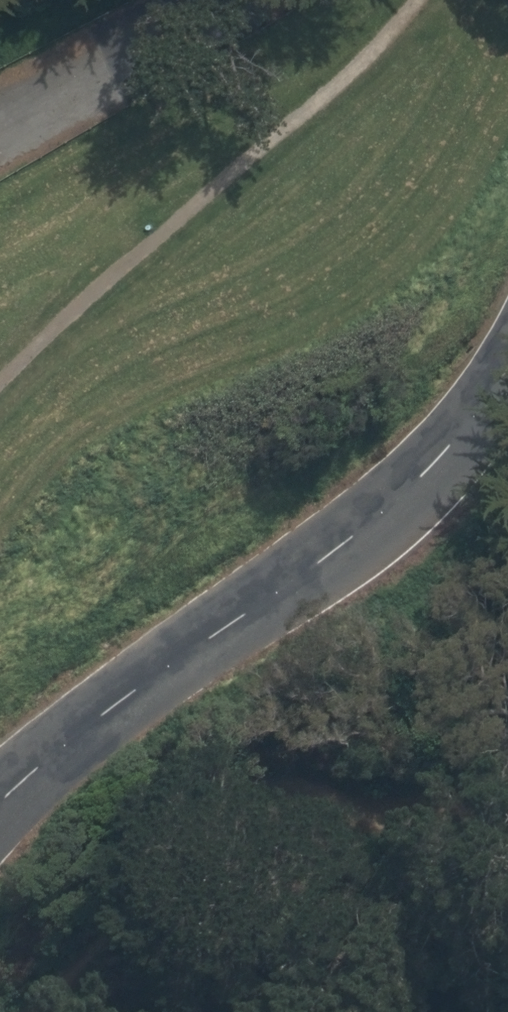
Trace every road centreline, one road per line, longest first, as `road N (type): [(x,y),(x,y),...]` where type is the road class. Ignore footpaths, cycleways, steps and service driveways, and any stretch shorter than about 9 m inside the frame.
road 1 (tertiary): [(0,186),(507,782)]
road 2 (residential): [(0,818),(507,392)]

